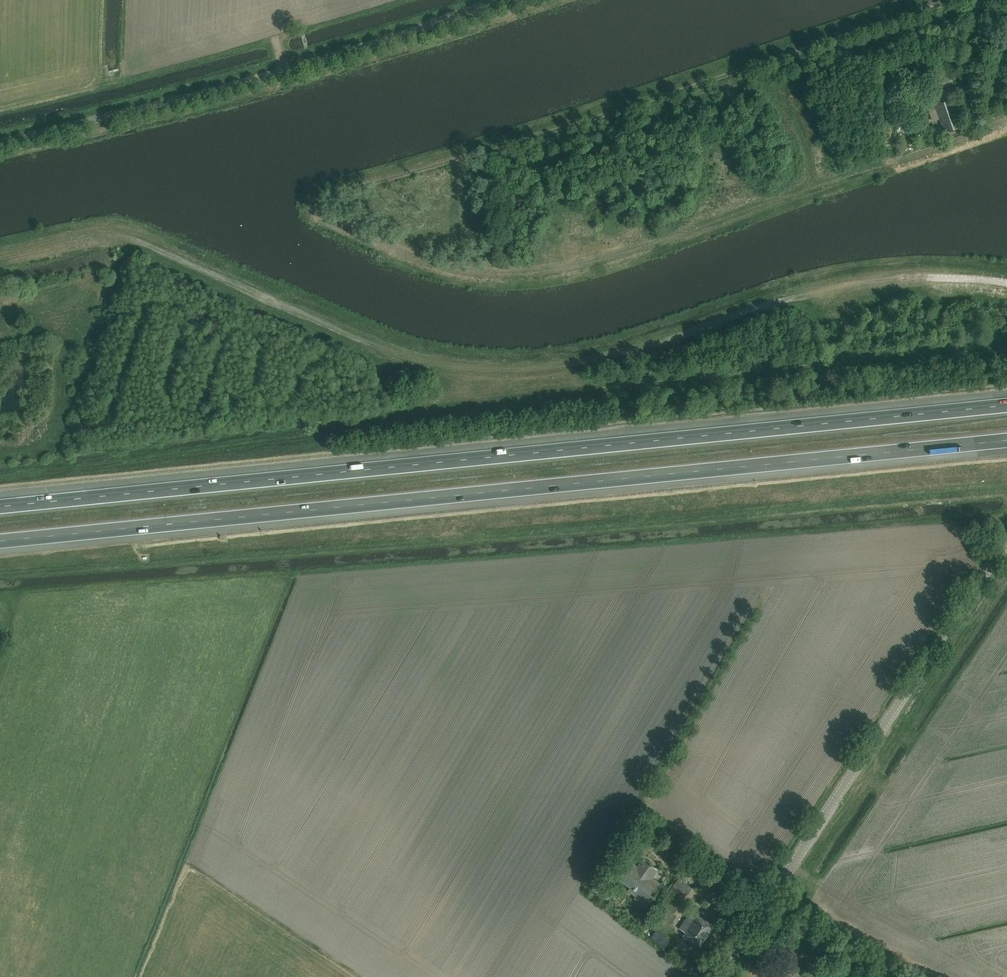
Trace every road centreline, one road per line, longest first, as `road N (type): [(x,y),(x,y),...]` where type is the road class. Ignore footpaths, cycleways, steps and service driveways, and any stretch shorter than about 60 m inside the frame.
road 1 (motorway): [(1006,405),(0,505)]
road 2 (motorway): [(0,540),(1006,441)]
road 3 (unclassified): [(504,0),(252,79),(0,142)]
road 4 (tertiary): [(1006,545),(719,976)]

